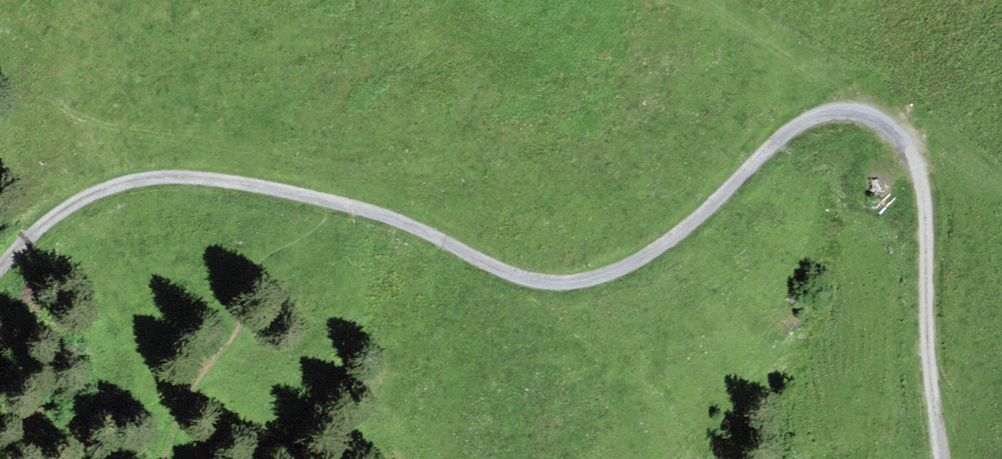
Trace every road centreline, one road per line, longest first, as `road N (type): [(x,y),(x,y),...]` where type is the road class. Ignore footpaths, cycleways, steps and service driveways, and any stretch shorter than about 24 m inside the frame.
road 1 (track): [(917,153),(864,110),(813,117),(774,141),(650,254),(564,284),(521,278),(344,205)]
road 2 (track): [(344,205),(233,179),(112,186),(60,212),(0,268)]
road 3 (track): [(917,153),(946,458)]

